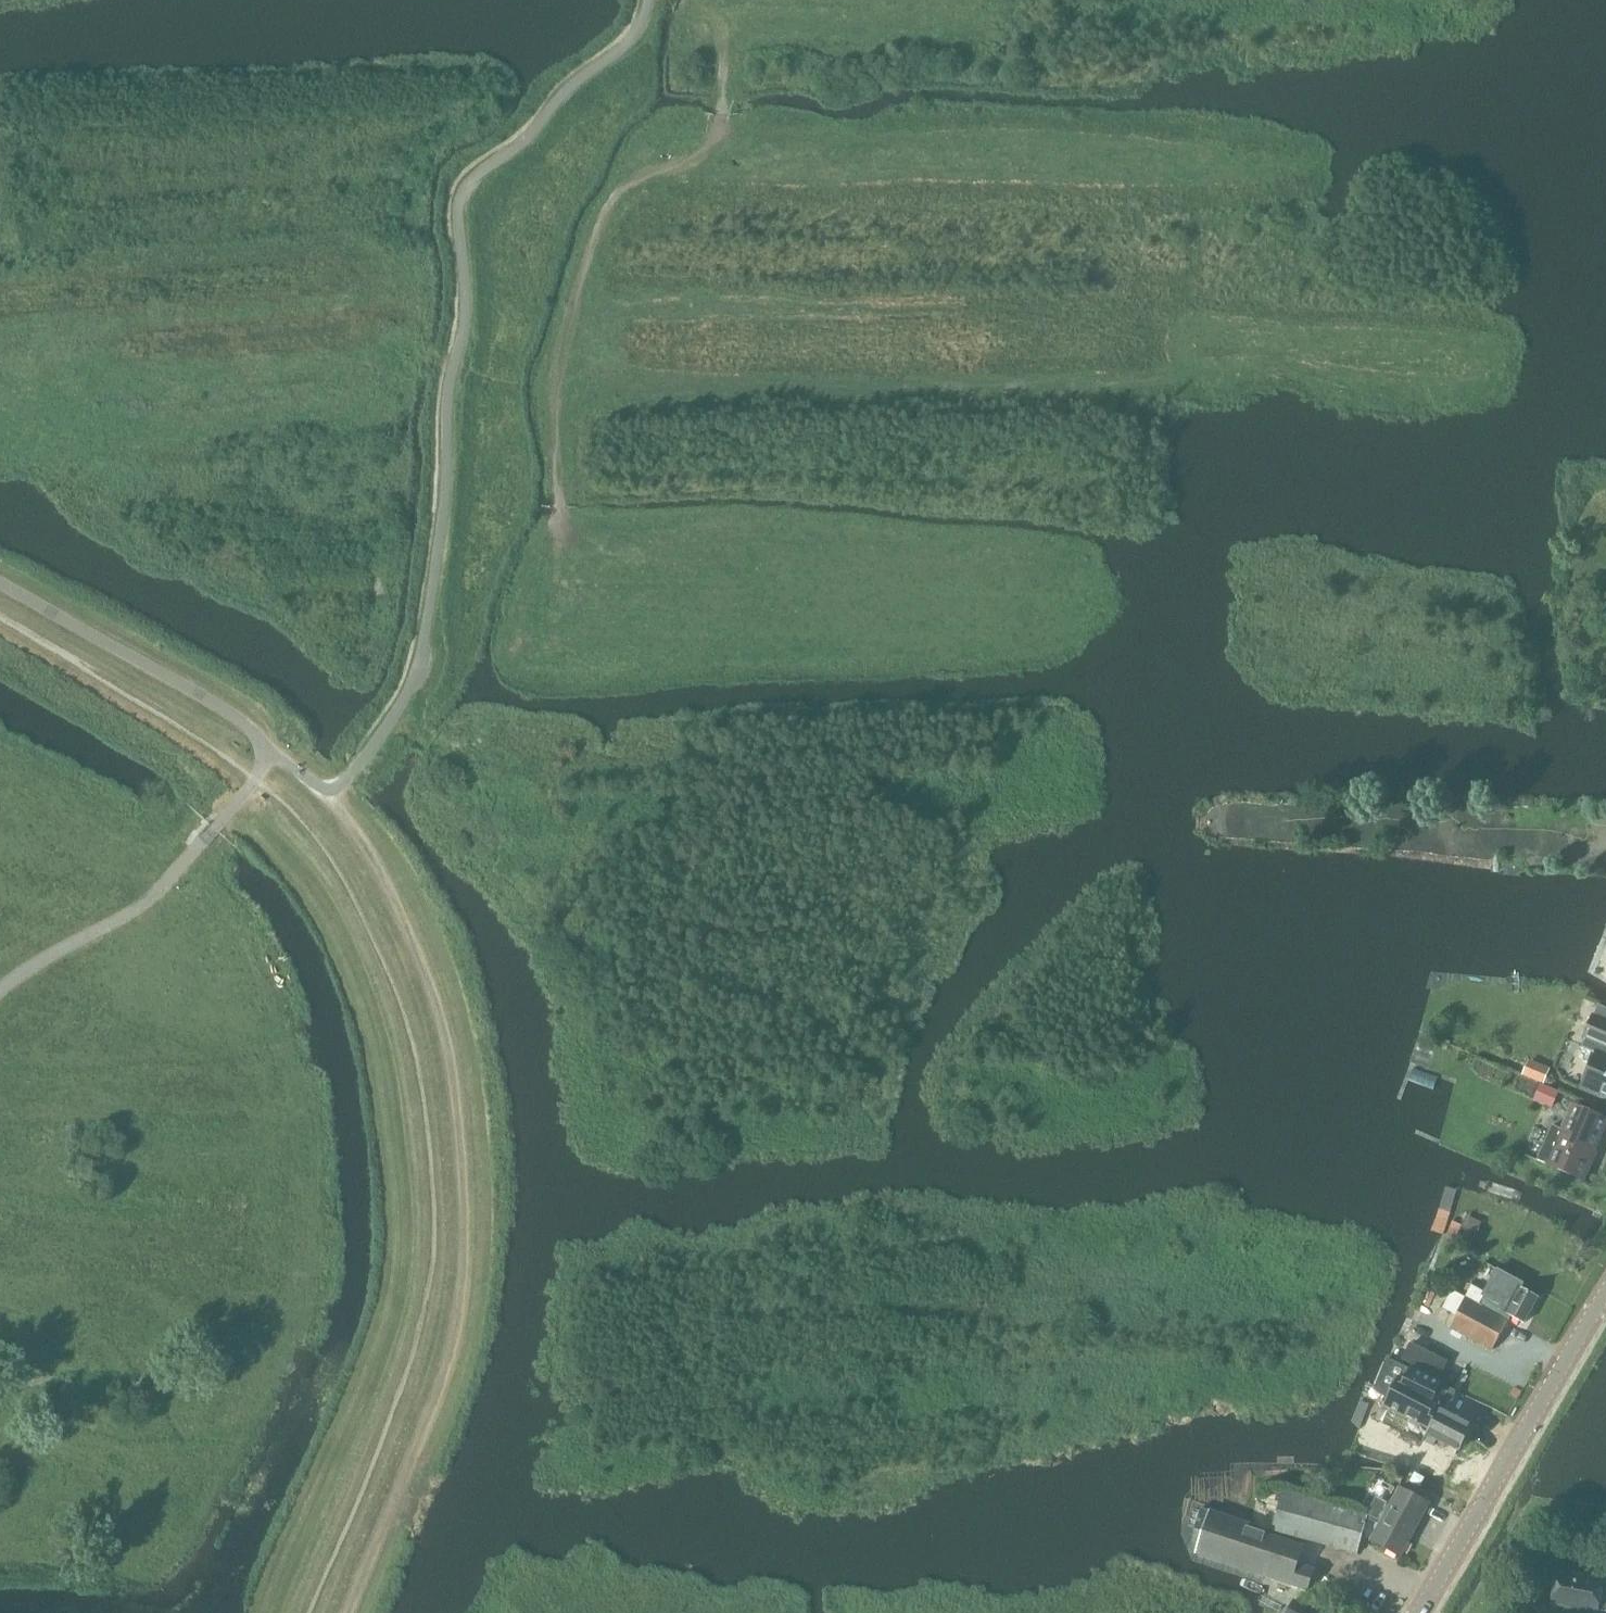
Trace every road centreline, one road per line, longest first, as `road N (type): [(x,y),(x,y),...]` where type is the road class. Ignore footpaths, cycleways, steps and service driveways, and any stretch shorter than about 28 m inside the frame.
road 1 (tertiary): [(1418,1612),(1605,1294)]

